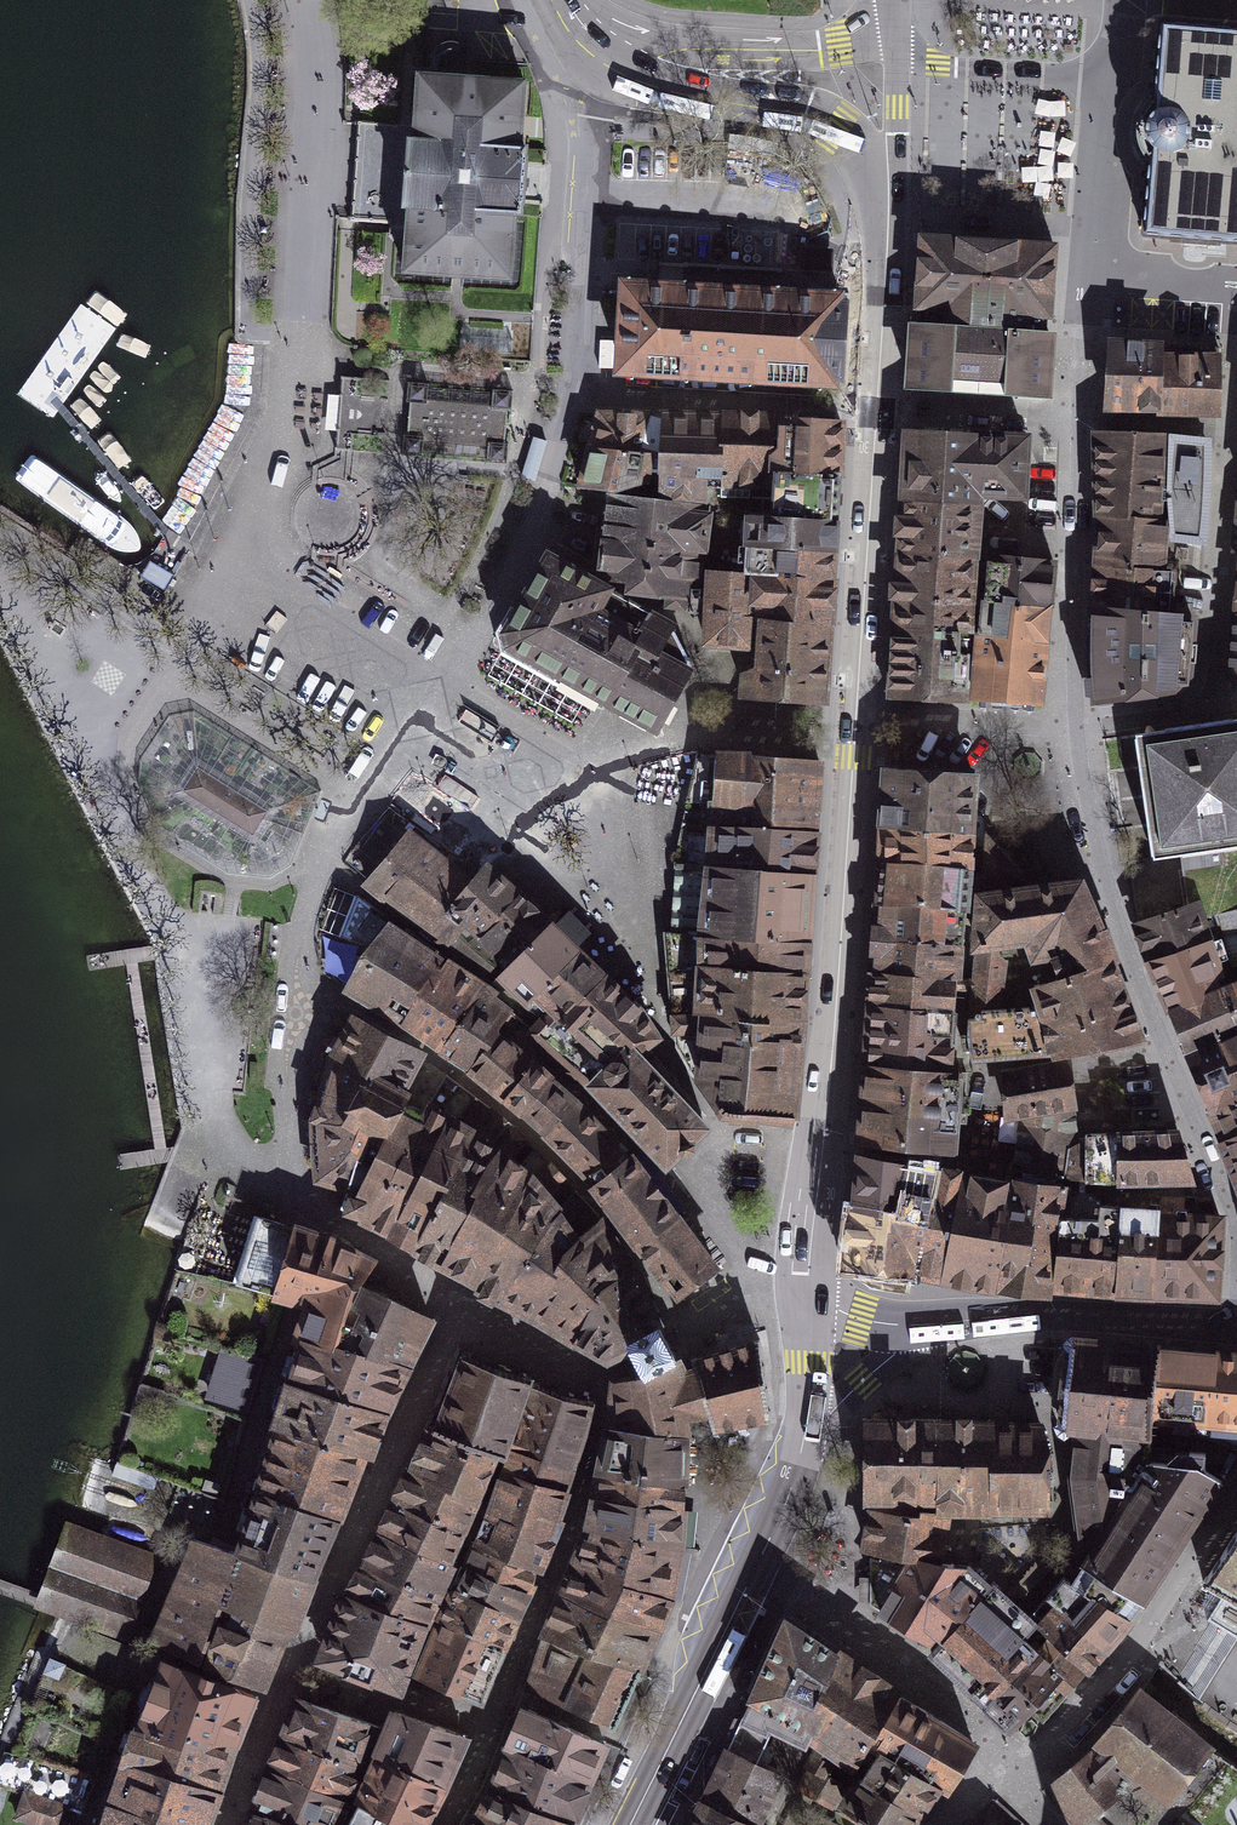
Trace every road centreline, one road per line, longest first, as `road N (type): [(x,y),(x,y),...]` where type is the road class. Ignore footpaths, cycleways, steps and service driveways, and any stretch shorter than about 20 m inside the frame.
road 1 (residential): [(464,1308),(315,1211),(297,1187),(301,976),(316,864),(349,795),(464,642),(522,541),(577,389)]
road 2 (residential): [(492,1724),(572,1534),(606,1414),(605,1377),(669,1342),(764,1308),(808,1309)]
road 3 (primary): [(824,1144),(853,716)]
road 4 (residential): [(1164,1049),(991,1068),(976,1080),(968,1160),(824,1144)]
road 5 (residential): [(1235,428),(1202,691),(1187,704),(1071,722)]
road 6 (primary): [(608,72),(658,90),(818,118),(838,130),(865,167),(887,281)]
road 7 (residential): [(464,1308),(288,1667)]
road 8 (residential): [(1236,1492),(1154,1619),(1061,1735),(1012,1774)]
road 9 (primary): [(570,0),(613,37),(707,51),(838,47),(894,15)]
road 10 (residential): [(1072,424),(1102,79)]
road 11 (residential): [(1164,1049),(1084,823),(1071,722)]
road 12 (residential): [(759,1563),(996,1739),(1012,1774)]
road 13 (residential): [(577,389),(597,111),(608,72)]
road 14 (primary): [(853,716),(878,404)]
road 15 (residential): [(878,404),(577,389)]
road 16 (residential): [(1071,722),(1072,424)]
road 17 (residential): [(1236,1327),(1231,1214),(1164,1049)]
road 18 (secondary): [(946,1323),(1049,1315),(1236,1328)]
road 19 (primary): [(631,1824),(759,1563)]
road 20 (primary): [(887,281),(897,59)]
road 21 (residential): [(853,716),(1071,722)]
road 22 (residential): [(492,1724),(415,1698),(366,1697),(288,1667)]
road 23 (residential): [(1102,79),(897,59)]
road 24 (secondary): [(946,1323),(864,1380),(801,1455)]
road 25 (residential): [(288,1667),(229,1824)]
road 26 (primary): [(808,1309),(824,1144)]
road 27 (residential): [(1072,424),(1235,428)]
road 28 (primary): [(801,1455),(808,1309)]
road 29 (secondary): [(808,1309),(891,1325),(946,1323)]
road 30 (residential): [(937,415),(1072,424)]
road 31 (primary): [(878,404),(887,281)]

